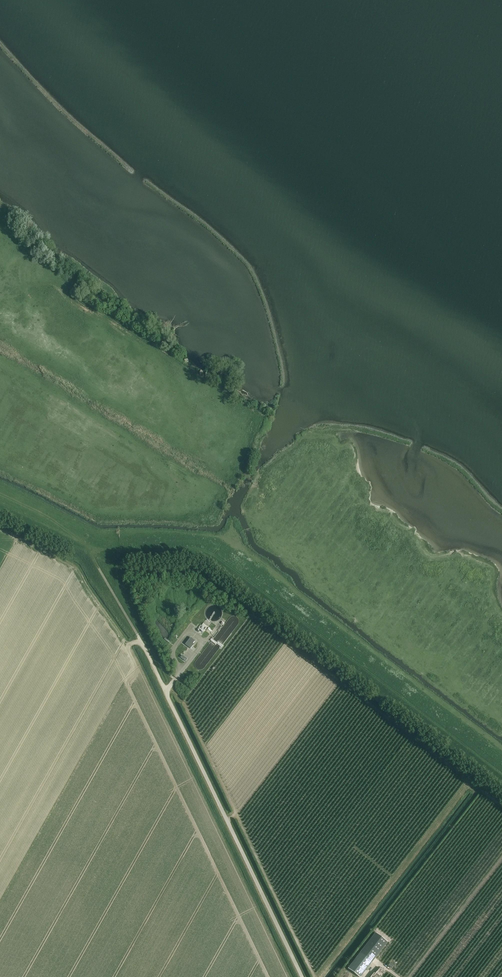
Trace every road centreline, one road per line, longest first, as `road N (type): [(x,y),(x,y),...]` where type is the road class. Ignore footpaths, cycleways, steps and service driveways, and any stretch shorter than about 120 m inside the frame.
road 1 (track): [(91,549),(213,550),(501,770)]
road 2 (unclassified): [(302,976),(137,634)]

